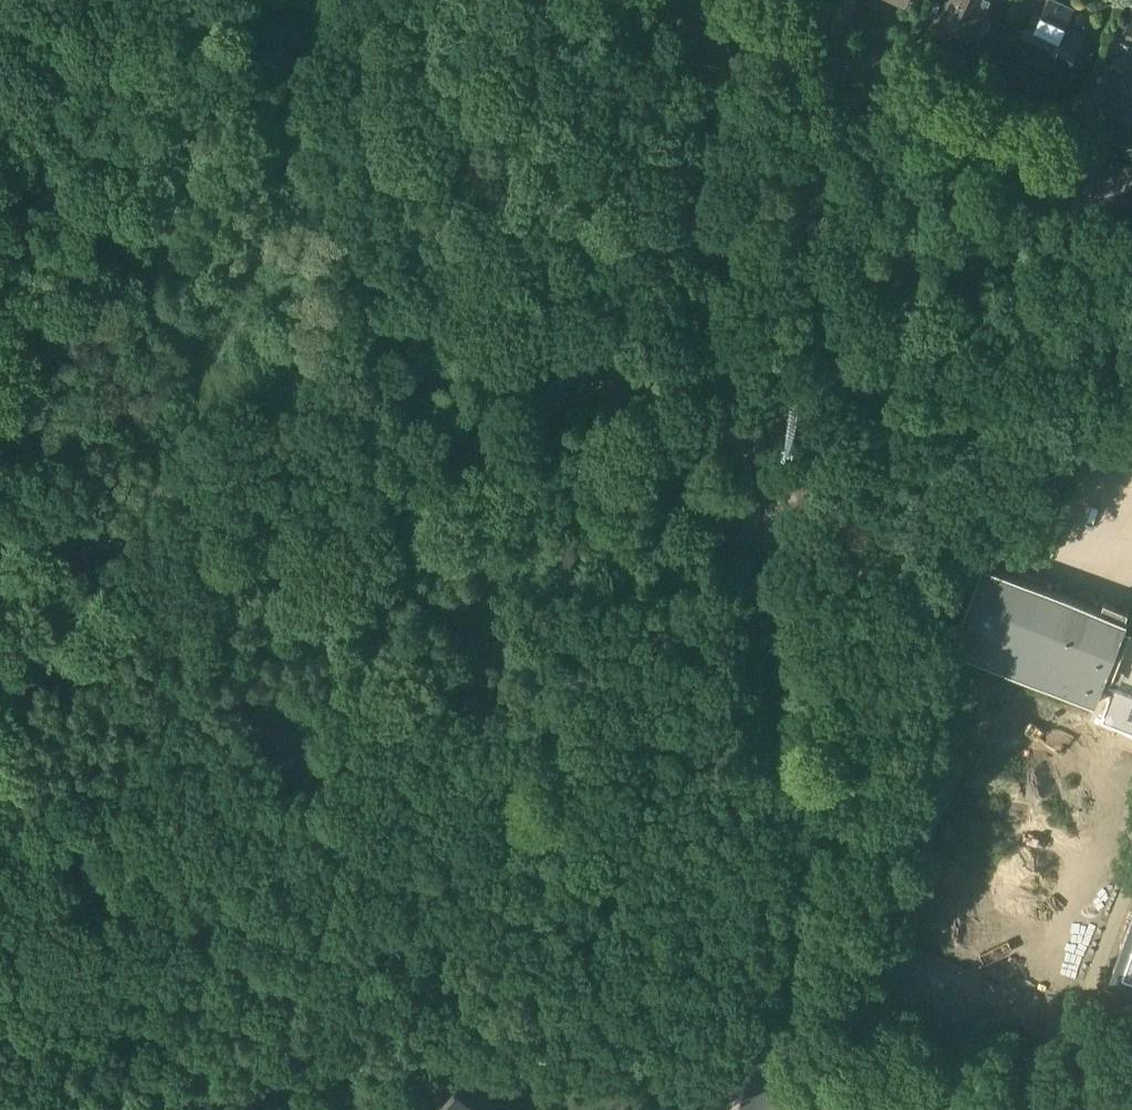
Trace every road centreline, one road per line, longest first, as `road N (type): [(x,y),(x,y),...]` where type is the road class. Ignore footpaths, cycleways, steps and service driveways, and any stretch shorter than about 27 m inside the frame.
road 1 (unclassified): [(752,1109),(768,1073),(788,975),(795,864),(791,778),(696,219),(698,124),(725,8)]
road 2 (unclassified): [(1131,193),(725,8)]

